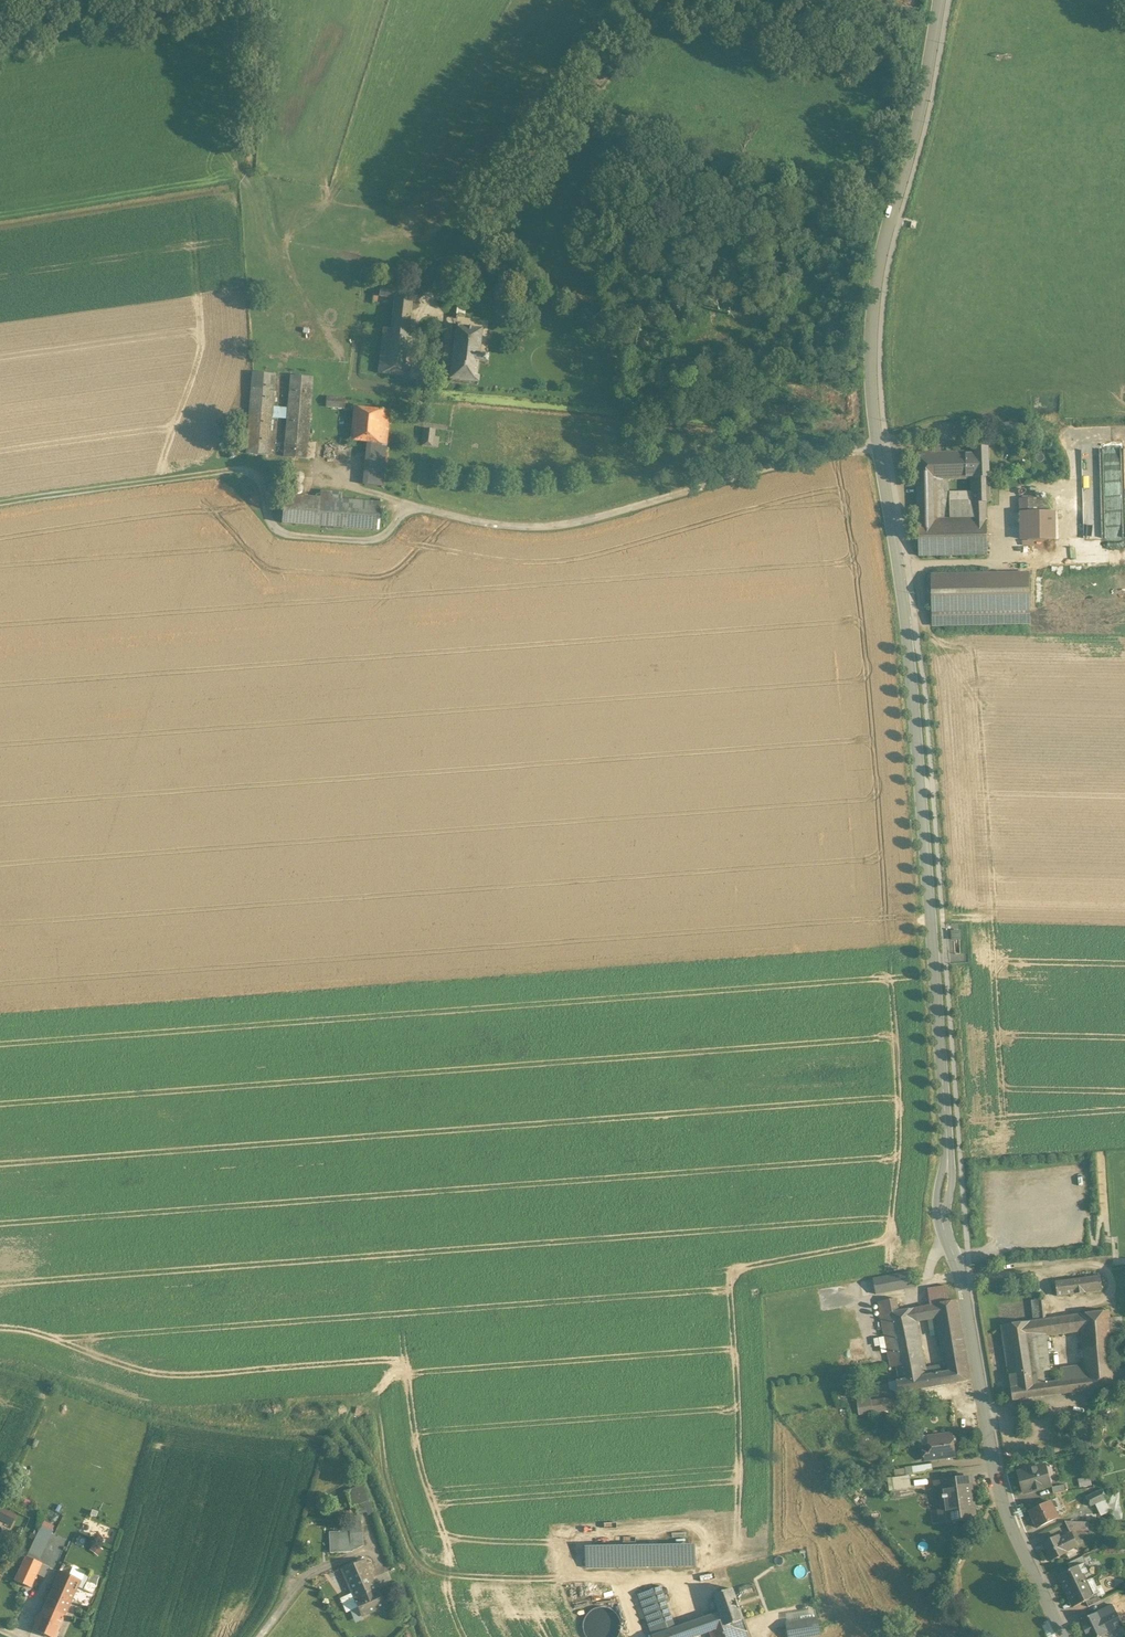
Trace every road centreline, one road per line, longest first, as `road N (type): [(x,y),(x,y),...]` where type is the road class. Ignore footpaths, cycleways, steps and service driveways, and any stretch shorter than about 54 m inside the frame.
road 1 (unclassified): [(947,1138),(917,738),(877,444),(872,349),(878,282),(941,0)]
road 2 (track): [(0,505),(242,470),(255,478),(274,525),(297,532),(383,535),(411,502),(486,523),(545,525),(803,455),(877,444)]
road 3 (unclassified): [(1016,1537),(948,1238)]
road 4 (track): [(411,502),(424,364)]

